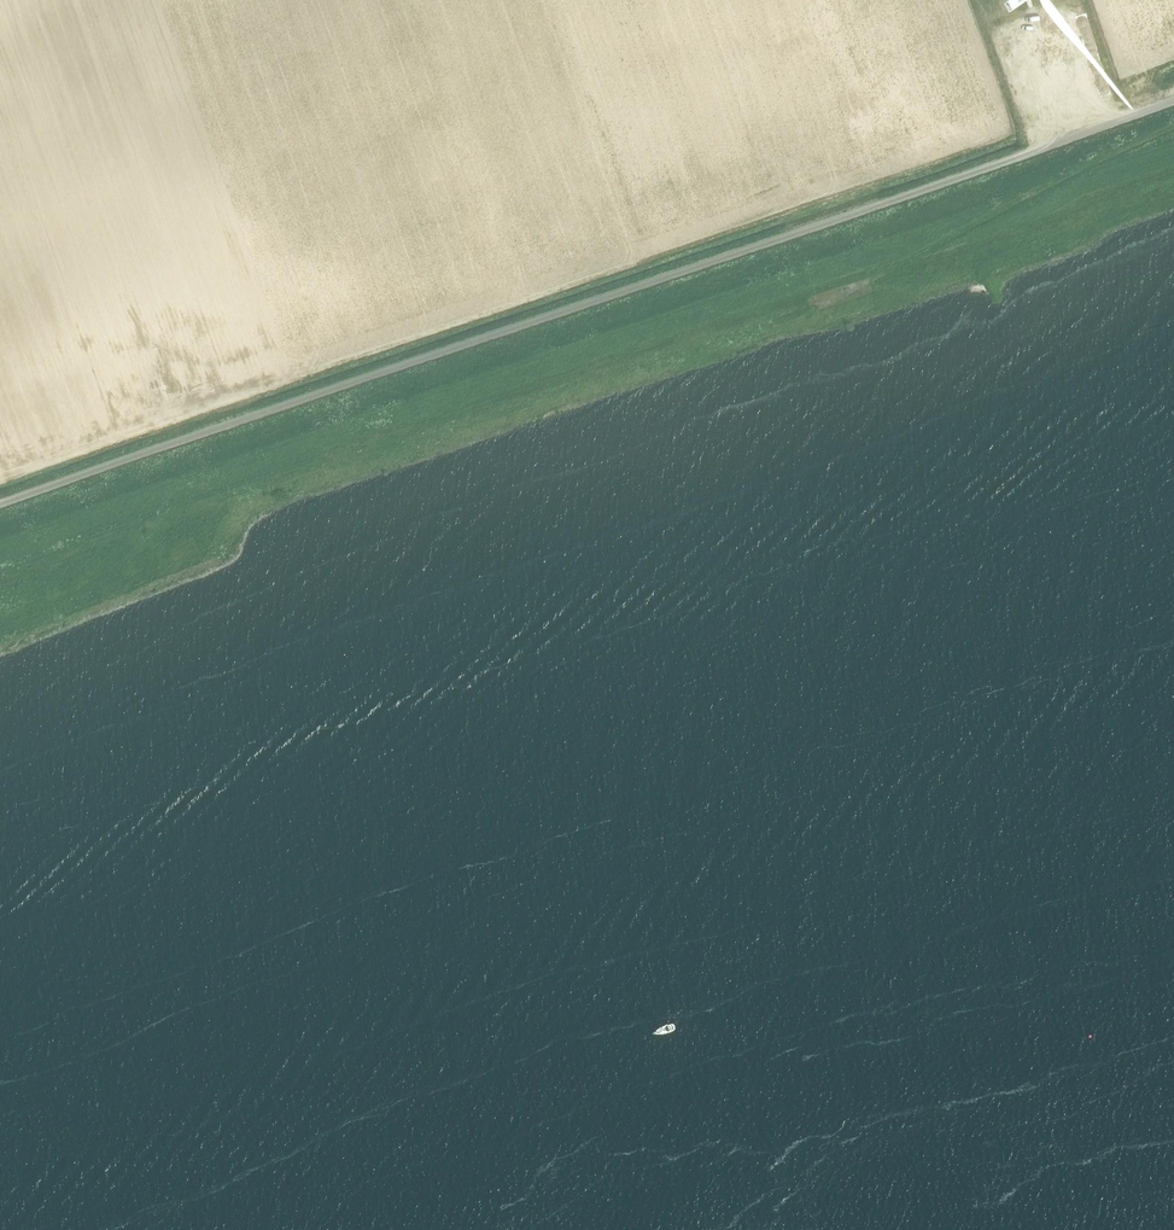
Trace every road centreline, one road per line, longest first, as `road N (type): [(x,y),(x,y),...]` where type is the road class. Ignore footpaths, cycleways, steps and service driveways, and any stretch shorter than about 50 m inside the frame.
road 1 (track): [(1173,126),(869,283)]

